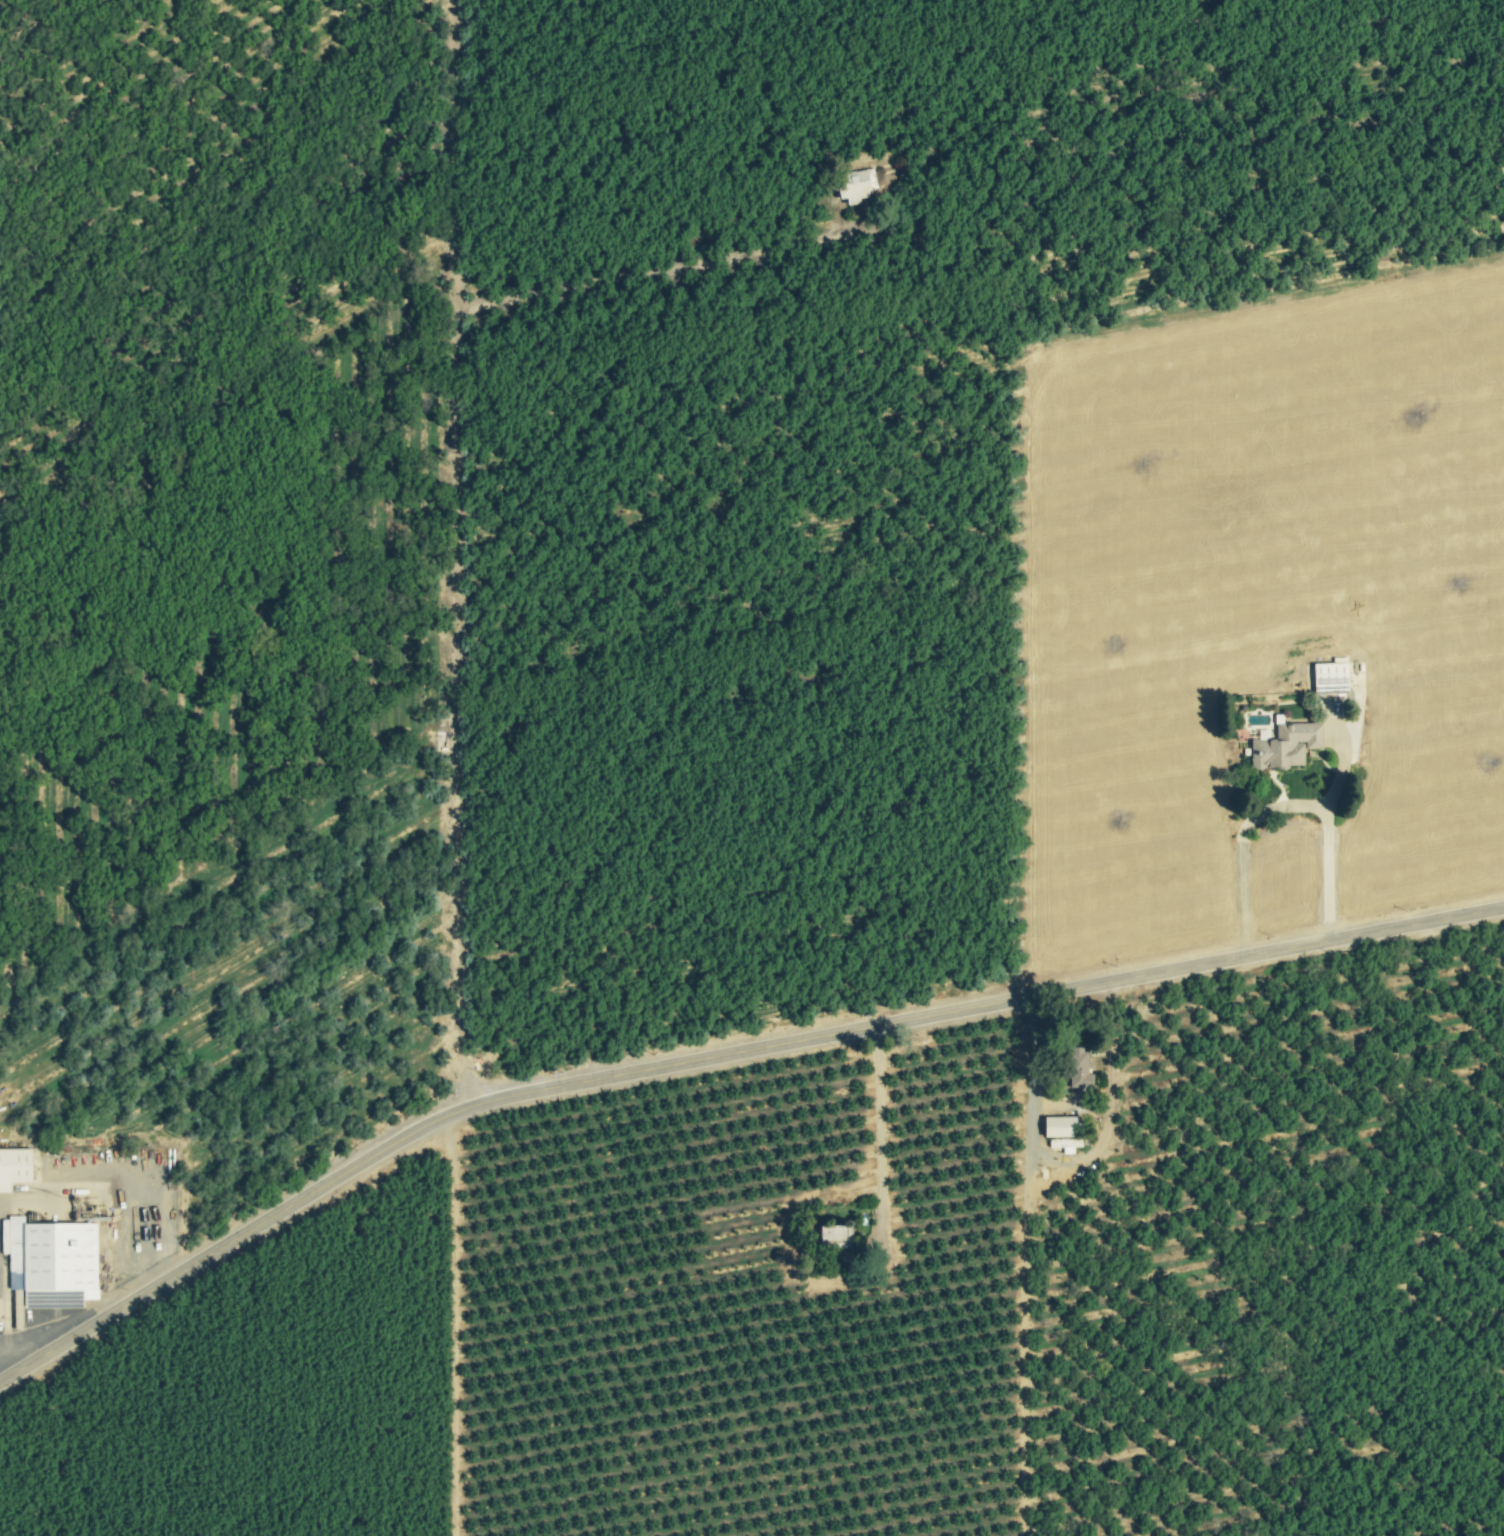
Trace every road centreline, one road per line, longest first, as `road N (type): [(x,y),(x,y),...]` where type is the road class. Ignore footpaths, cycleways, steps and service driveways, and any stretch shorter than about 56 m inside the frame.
road 1 (tertiary): [(0,1383),(463,1109),(1503,908)]

